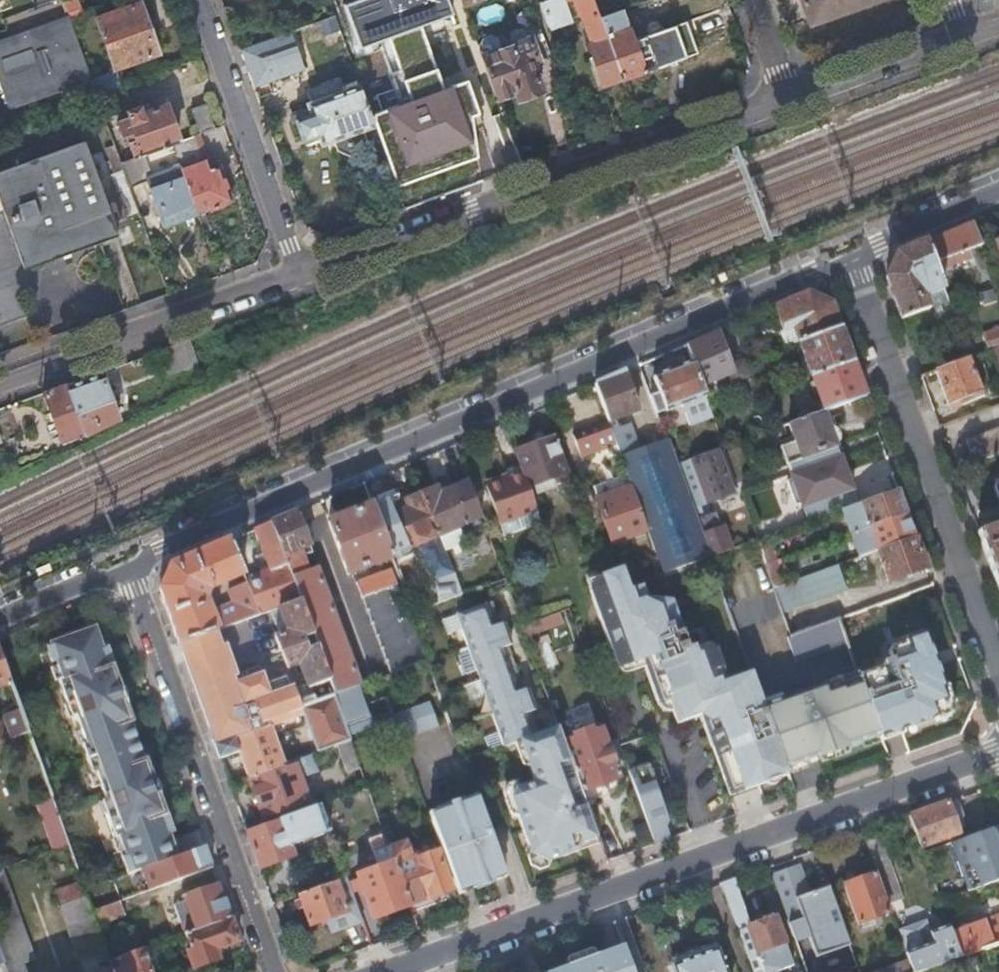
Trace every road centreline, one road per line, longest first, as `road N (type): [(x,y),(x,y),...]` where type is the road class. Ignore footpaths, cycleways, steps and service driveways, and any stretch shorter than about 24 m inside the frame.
road 1 (residential): [(847,256),(125,567)]
road 2 (residential): [(390,971),(998,751)]
road 3 (residential): [(302,270),(785,96)]
road 4 (residential): [(847,256),(998,671)]
road 5 (residential): [(125,567),(274,971)]
road 6 (residential): [(0,381),(302,270)]
road 7 (residential): [(302,270),(199,0)]
road 8 (residential): [(785,96),(963,33)]
road 9 (residential): [(998,190),(847,256)]
road 10 (residential): [(125,567),(0,624)]

